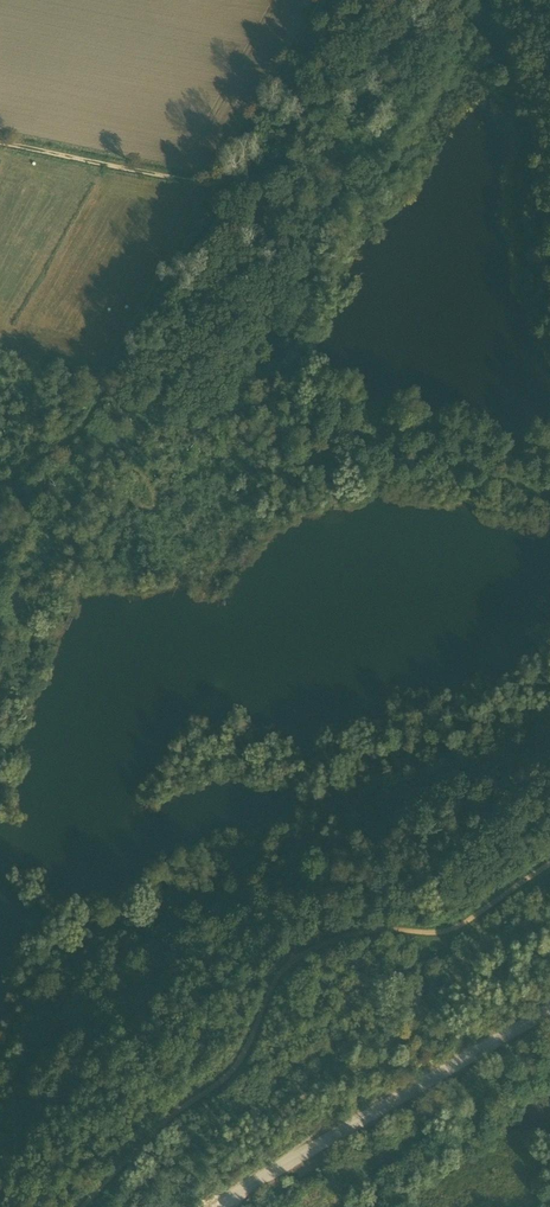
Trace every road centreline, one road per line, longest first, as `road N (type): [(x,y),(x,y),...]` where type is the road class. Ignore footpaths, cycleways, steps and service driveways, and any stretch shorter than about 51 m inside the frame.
road 1 (track): [(119,366),(323,0)]
road 2 (track): [(0,145),(216,192)]

